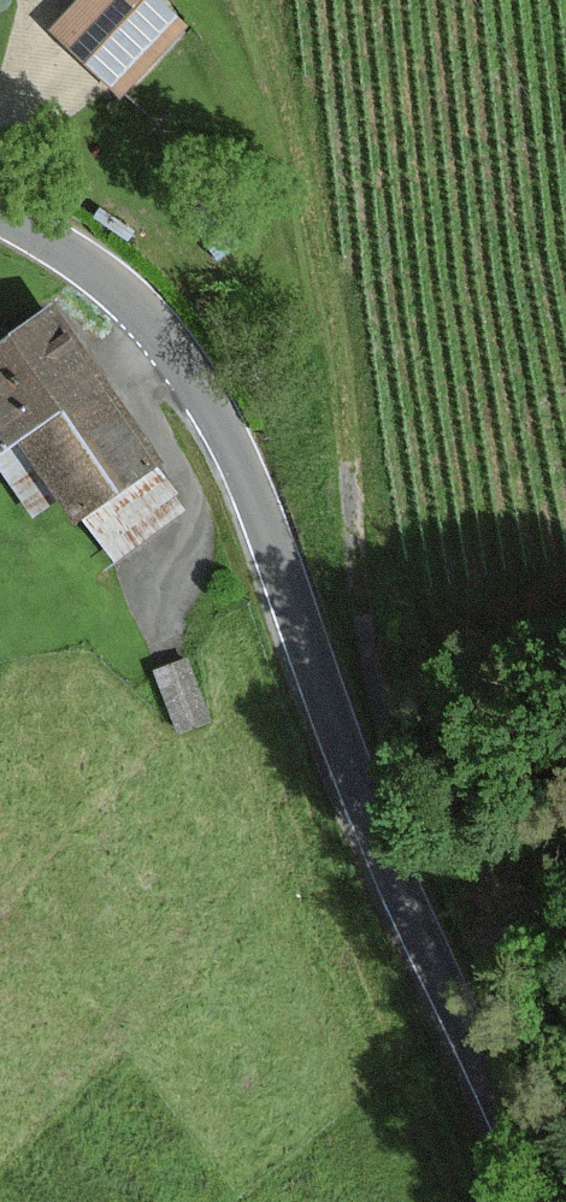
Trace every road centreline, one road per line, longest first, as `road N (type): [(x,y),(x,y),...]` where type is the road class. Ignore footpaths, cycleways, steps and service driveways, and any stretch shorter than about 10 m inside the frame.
road 1 (tertiary): [(545,1201),(372,806),(245,468),(173,351),(138,309),(0,221)]
road 2 (track): [(372,806),(386,757),(310,211),(243,0)]

